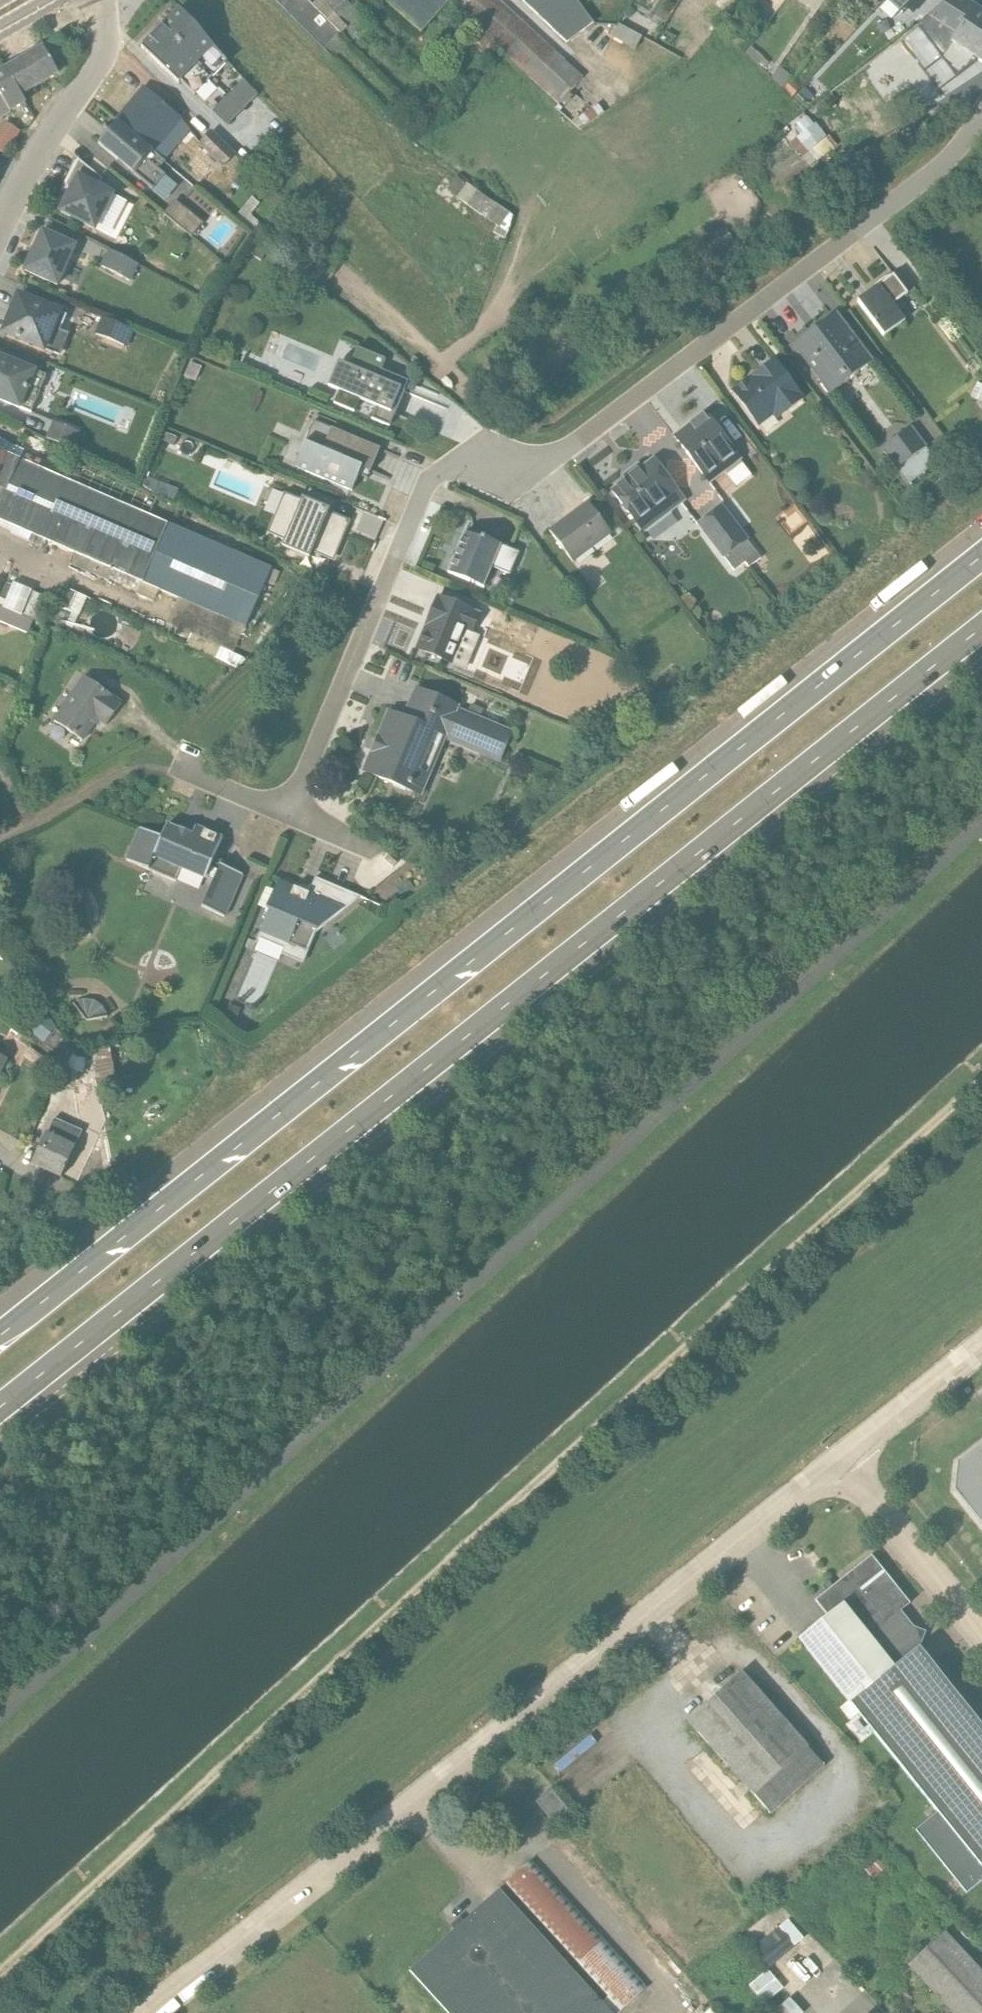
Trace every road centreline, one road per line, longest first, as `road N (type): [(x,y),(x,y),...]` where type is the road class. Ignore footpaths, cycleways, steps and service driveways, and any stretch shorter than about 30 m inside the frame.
road 1 (track): [(0,1966),(981,1075)]
road 2 (primary): [(0,1407),(981,627)]
road 3 (primary): [(981,556),(0,1335)]
road 4 (residential): [(981,110),(950,162),(561,452),(438,469),(286,809)]
road 5 (unclassified): [(838,1460),(149,2012)]
road 6 (residential): [(0,236),(47,138),(104,53),(98,0)]
road 7 (unclassified): [(981,1638),(838,1460)]
road 8 (unclassified): [(981,1345),(838,1460)]

